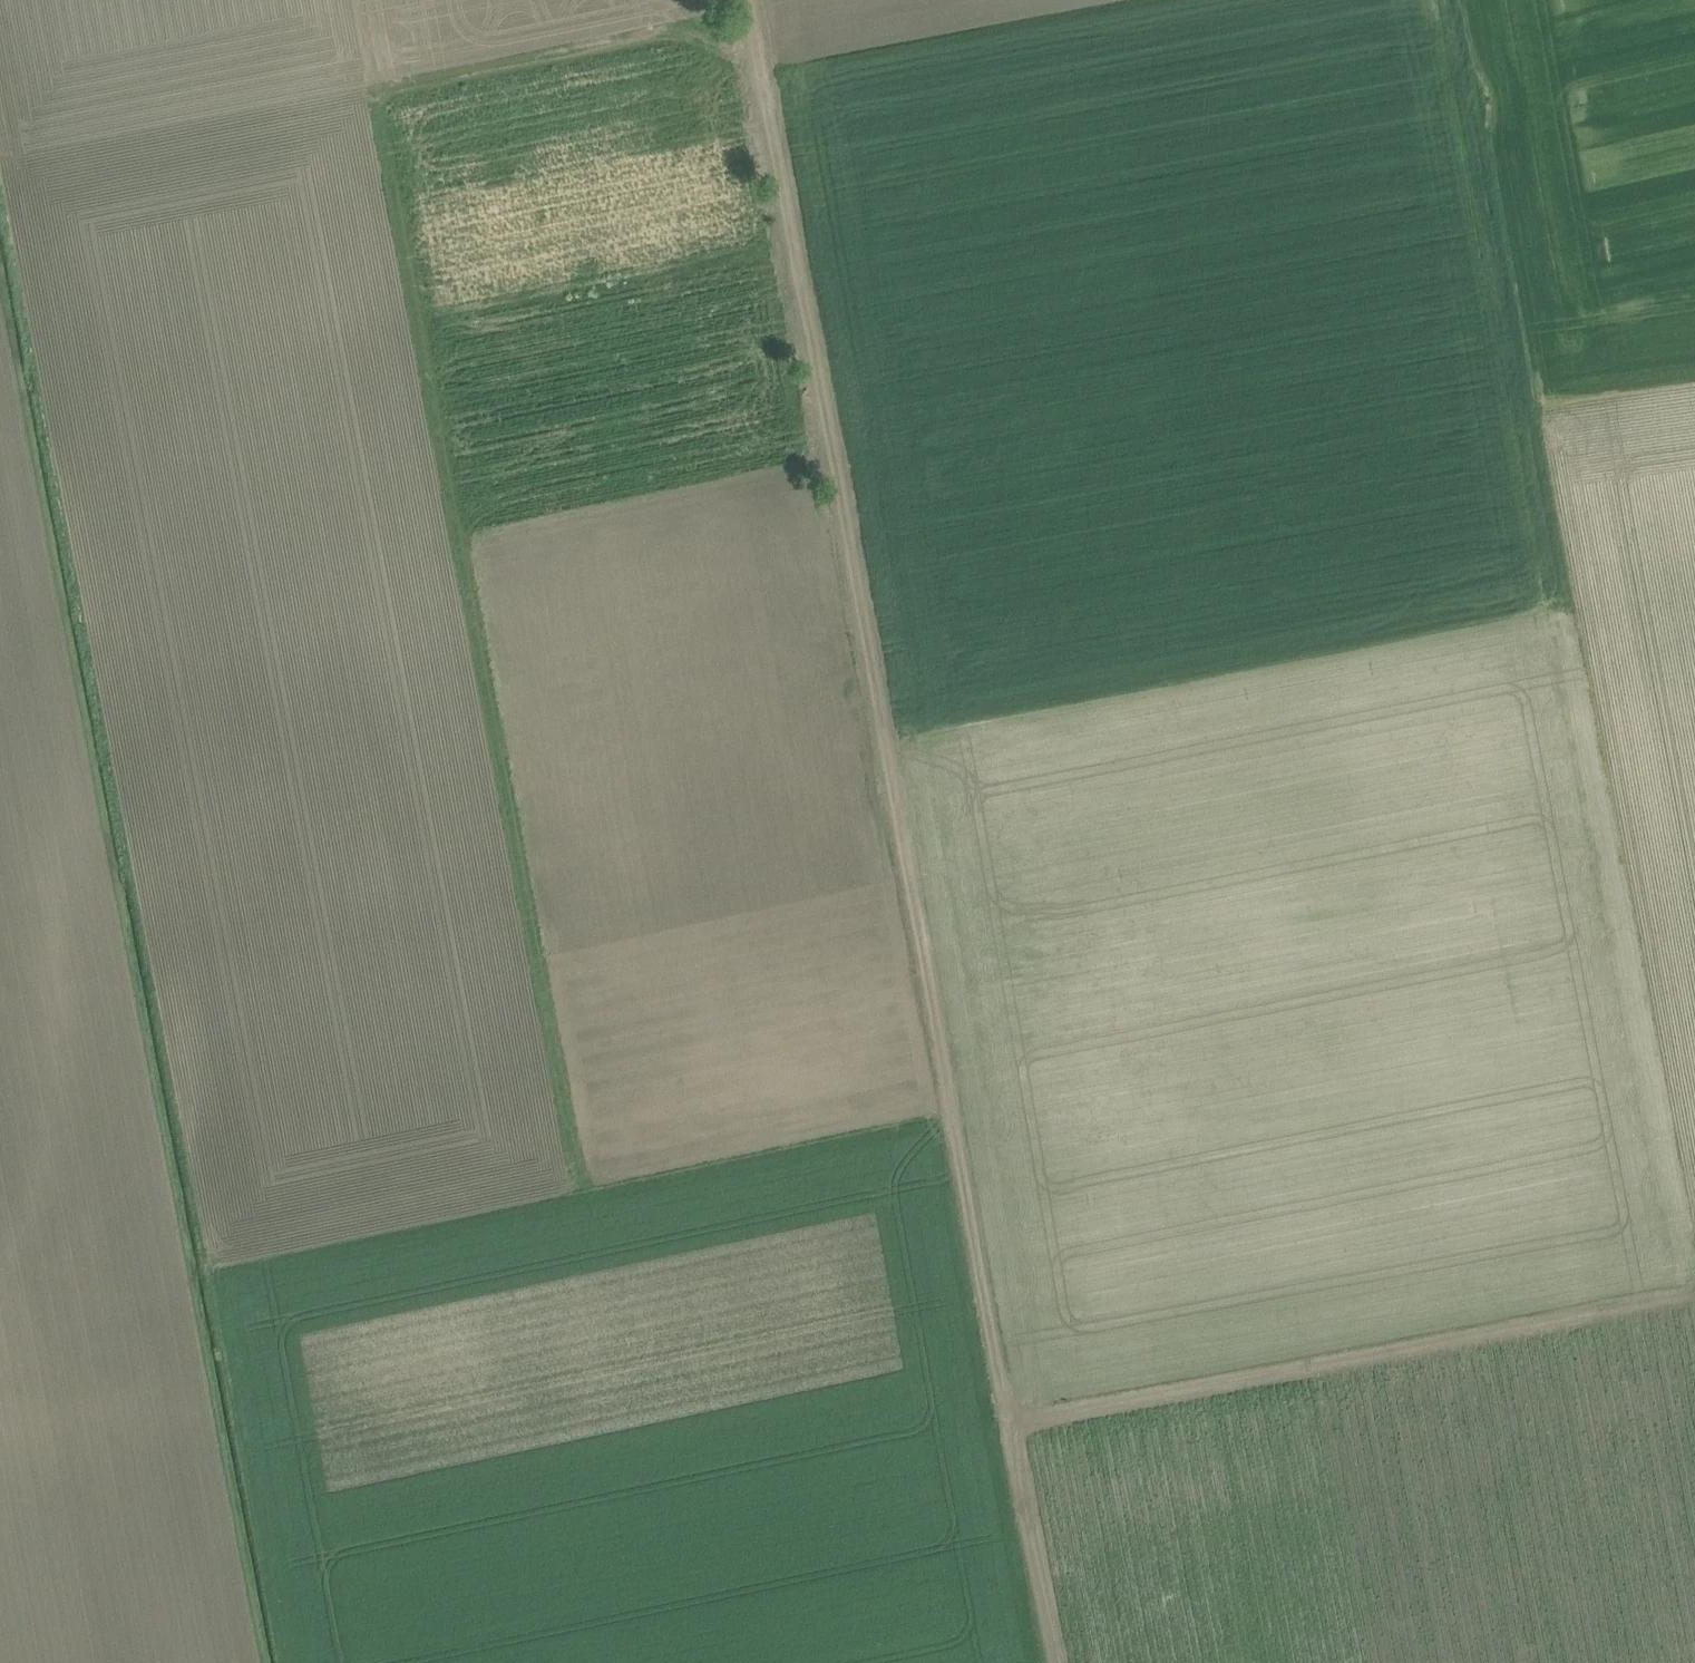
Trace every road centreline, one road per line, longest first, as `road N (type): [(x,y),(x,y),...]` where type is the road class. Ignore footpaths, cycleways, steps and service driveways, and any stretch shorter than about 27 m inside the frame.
road 1 (track): [(1001,1399),(742,0)]
road 2 (track): [(88,636),(0,139)]

